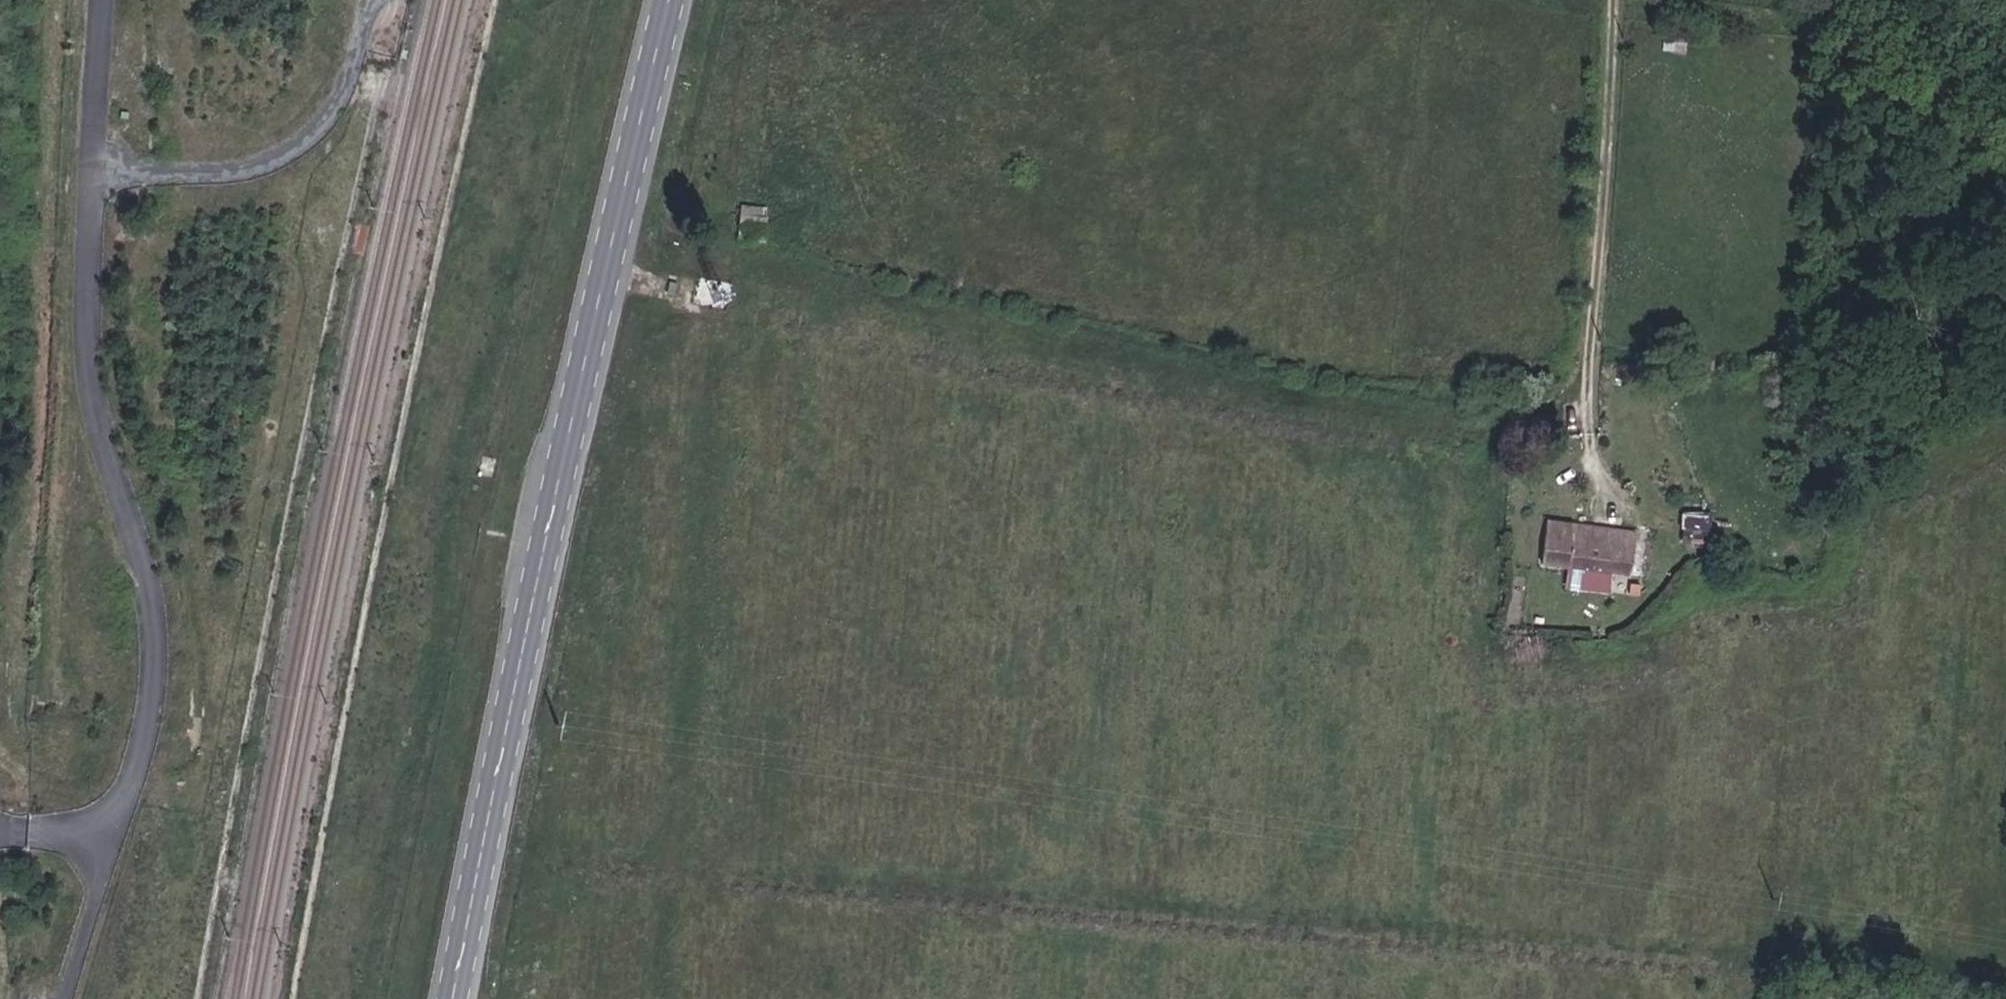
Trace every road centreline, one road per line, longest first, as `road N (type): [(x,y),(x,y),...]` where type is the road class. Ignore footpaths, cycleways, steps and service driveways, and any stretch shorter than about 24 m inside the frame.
road 1 (tertiary): [(668,0),(450,998)]
road 2 (track): [(1602,484),(1614,0)]

